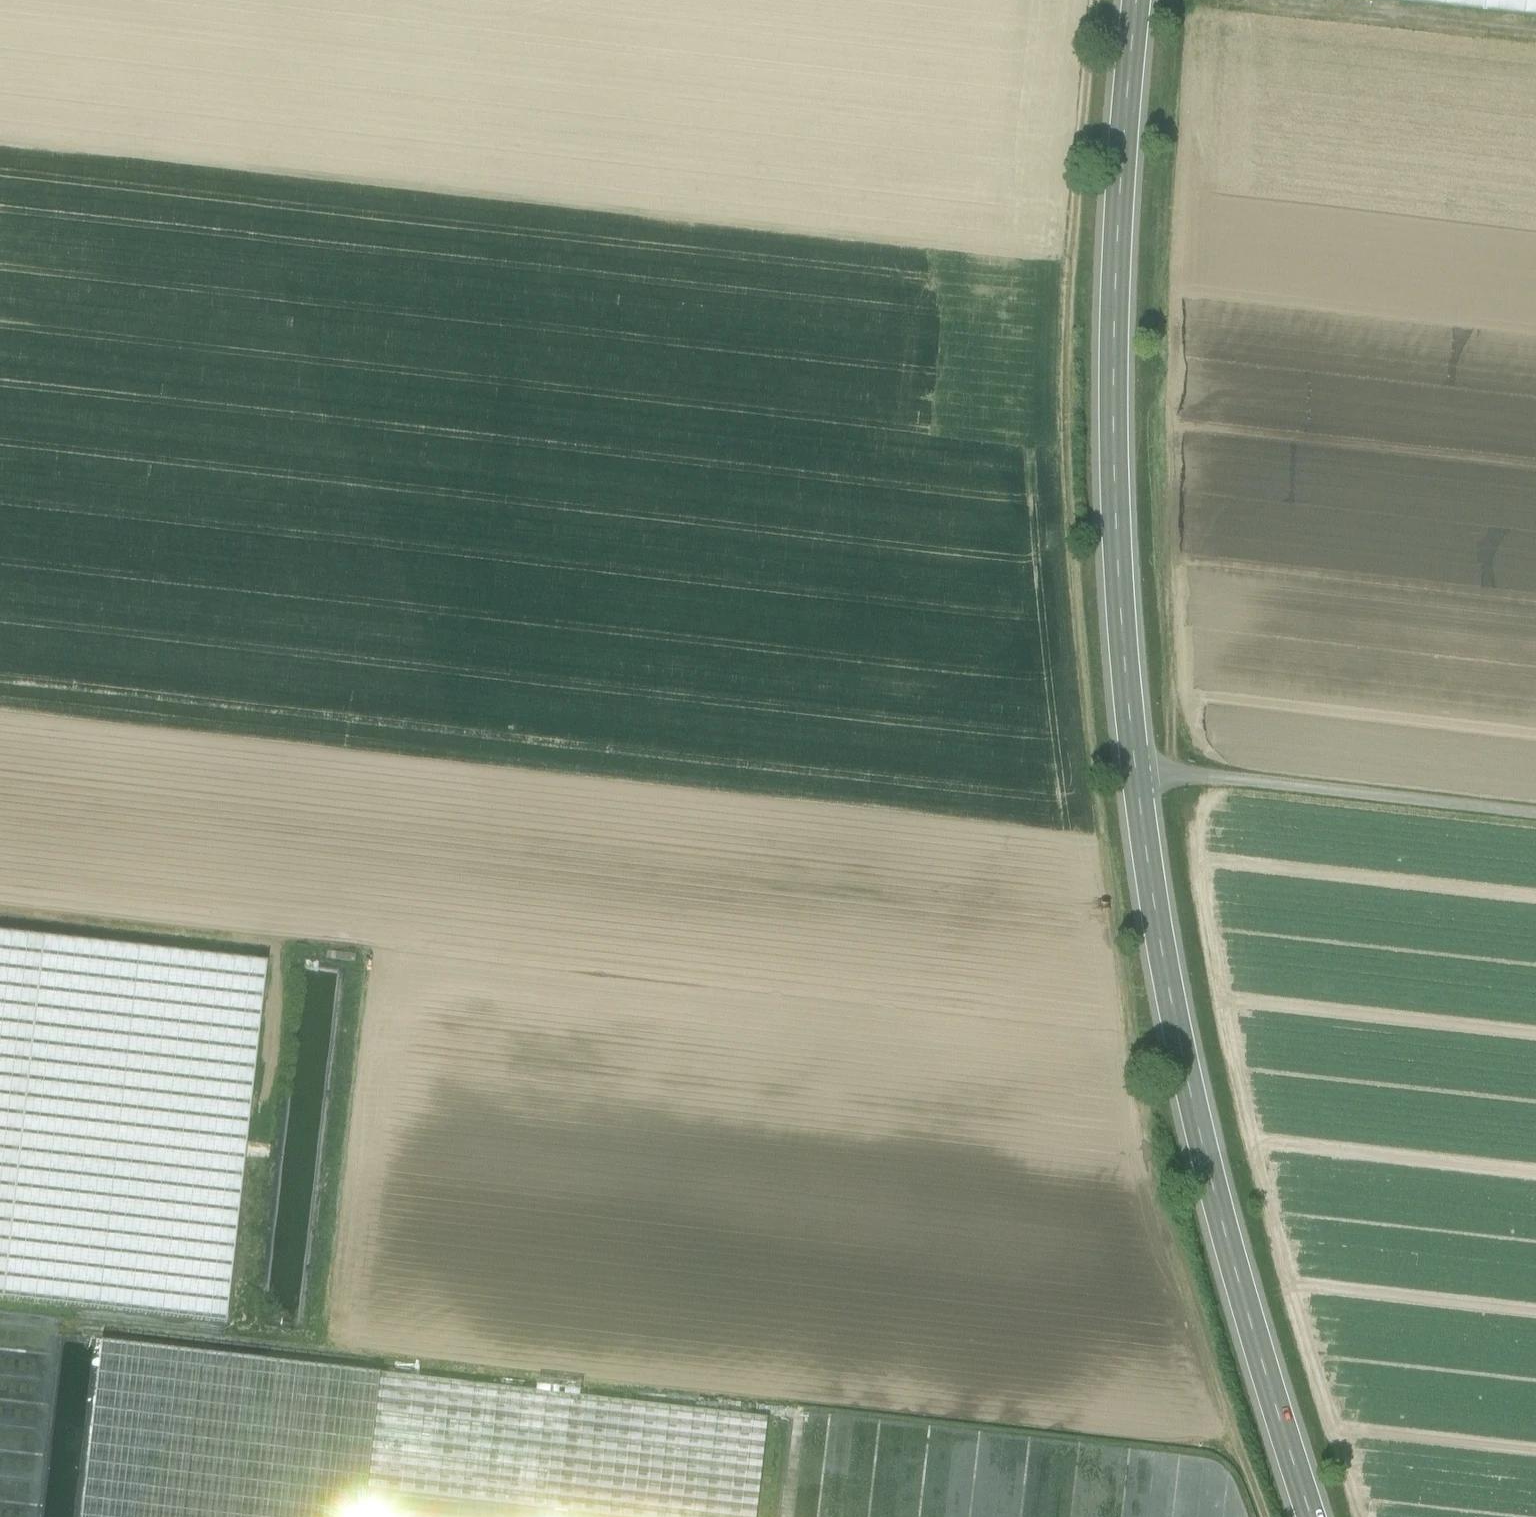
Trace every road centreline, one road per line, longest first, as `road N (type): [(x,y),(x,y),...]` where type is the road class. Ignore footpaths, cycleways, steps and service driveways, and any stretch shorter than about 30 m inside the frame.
road 1 (secondary): [(1135,0),(1116,400),(1116,596),(1135,777),(1184,1062),(1306,1516)]
road 2 (track): [(1535,814),(1135,777)]

